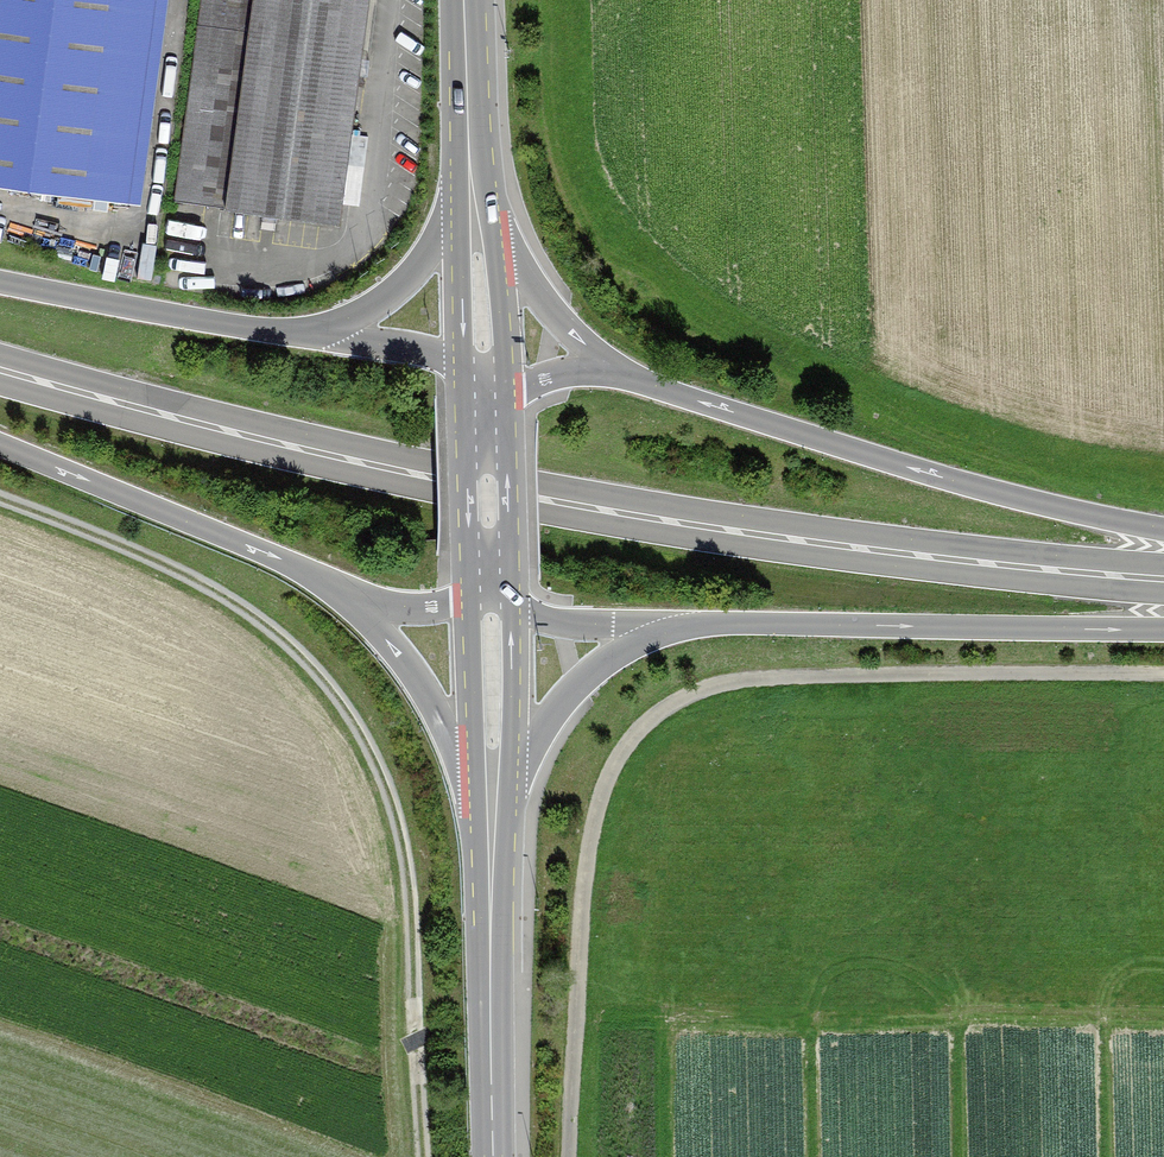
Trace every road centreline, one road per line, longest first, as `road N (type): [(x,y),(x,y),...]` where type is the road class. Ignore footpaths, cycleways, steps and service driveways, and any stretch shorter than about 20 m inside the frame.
road 1 (primary): [(1163,579),(817,543),(589,507),(371,465),(0,372)]
road 2 (track): [(570,1156),(588,859),(605,787),(631,743),(666,710),(762,676),(1163,671)]
road 3 (track): [(0,505),(197,580),(295,646),(367,740),(410,838),(427,1156)]
road 4 (tertiary): [(1163,528),(940,476),(636,382)]
road 5 (tertiary): [(689,623),(1163,630)]
road 6 (tertiary): [(0,452),(329,584)]
road 7 (tertiary): [(492,831),(494,1156)]
road 8 (tertiary): [(308,331),(251,329),(0,281)]
road 9 (tertiary): [(492,831),(532,747),(577,685),(634,643),(689,623)]
road 10 (tertiary): [(636,382),(558,318),(519,265),(468,143)]
road 11 (tertiary): [(329,584),(395,651),(492,831)]
road 12 (tertiary): [(468,143),(442,242),(382,305),(308,331)]
road 13 (tertiary): [(490,596),(492,831)]
road 14 (tertiary): [(468,143),(484,372)]
road 15 (tertiary): [(484,372),(490,596)]
road 16 (tertiary): [(490,596),(563,625),(689,623)]
road 17 (tertiary): [(484,372),(308,331)]
road 18 (tertiary): [(329,584),(398,609),(490,596)]
road 19 (tertiary): [(636,382),(589,373),(524,386),(484,372)]
road 20 (tertiary): [(464,0),(468,143)]

